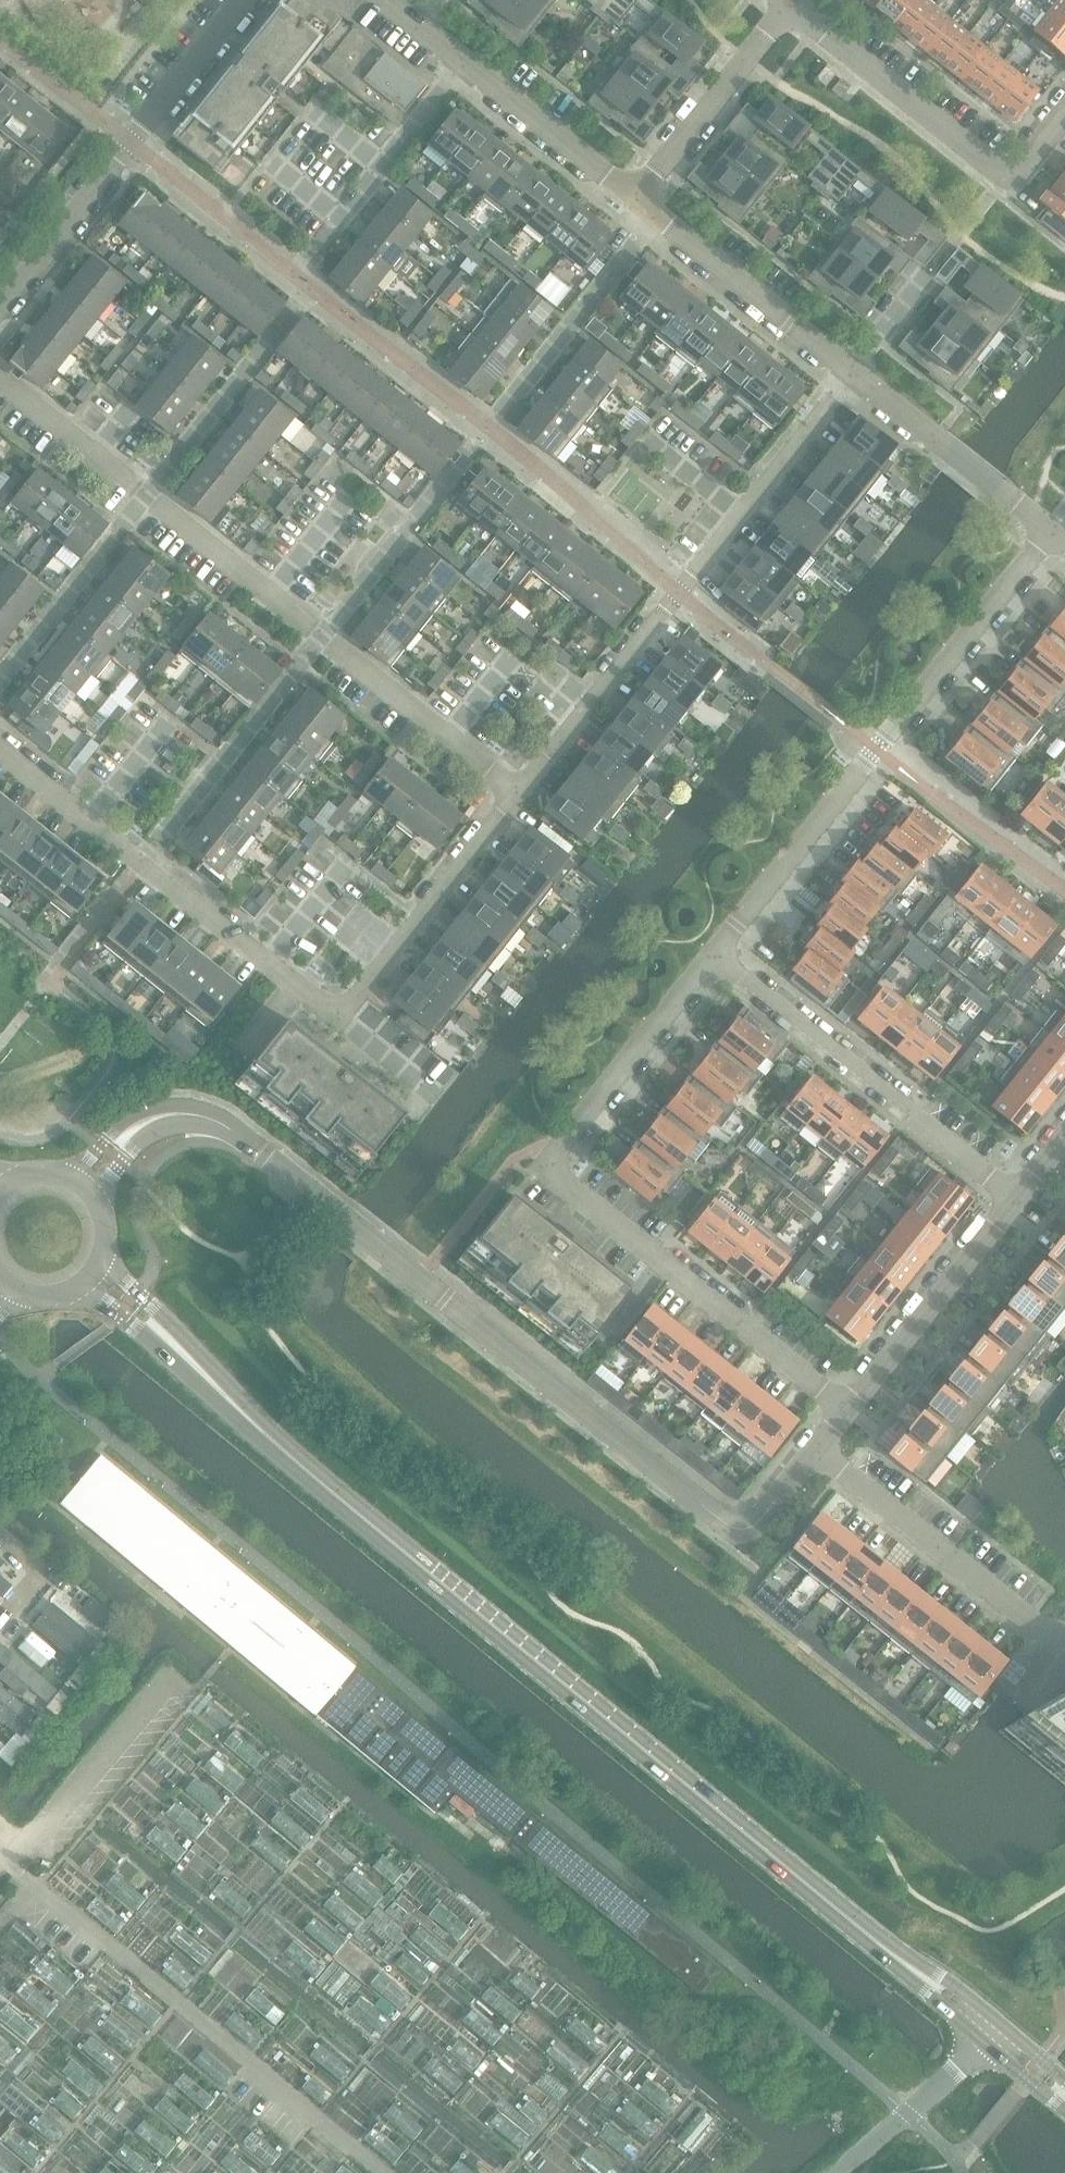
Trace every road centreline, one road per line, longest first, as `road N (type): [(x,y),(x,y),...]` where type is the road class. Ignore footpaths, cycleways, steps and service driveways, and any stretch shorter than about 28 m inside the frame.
road 1 (secondary): [(989,2037),(604,1704),(396,1544),(182,1352)]
road 2 (residential): [(518,789),(0,378)]
road 3 (residential): [(850,1407),(544,1161),(712,953)]
road 4 (residential): [(712,953),(1049,531)]
road 5 (residential): [(518,789),(850,372)]
road 6 (residential): [(340,1017),(0,749)]
road 7 (residential): [(748,1534),(417,1274)]
road 8 (residential): [(1019,1197),(712,953)]
road 9 (residential): [(0,299),(240,0)]
road 10 (residential): [(792,1),(1010,174),(1064,108)]
road 11 (residential): [(813,1451),(1037,1626),(1064,1639)]
road 12 (residential): [(340,1017),(518,789)]
road 13 (residential): [(850,372),(633,197)]
road 14 (residential): [(850,1407),(1019,1197)]
road 15 (residential): [(1049,531),(850,372)]
road 16 (residential): [(633,197),(792,1)]
road 17 (residential): [(248,1138),(417,1274)]
road 18 (residential): [(633,197),(465,61)]
road 19 (residential): [(248,1138),(206,1110),(167,1106),(123,1123),(68,1176)]
road 20 (residential): [(333,227),(465,61)]
road 21 (residential): [(839,2172),(989,2037)]
road 22 (residential): [(97,1198),(160,1128),(183,1123),(248,1138)]
road 23 (residential): [(850,372),(933,266)]
road 24 (secondary): [(182,1352),(104,1258)]

